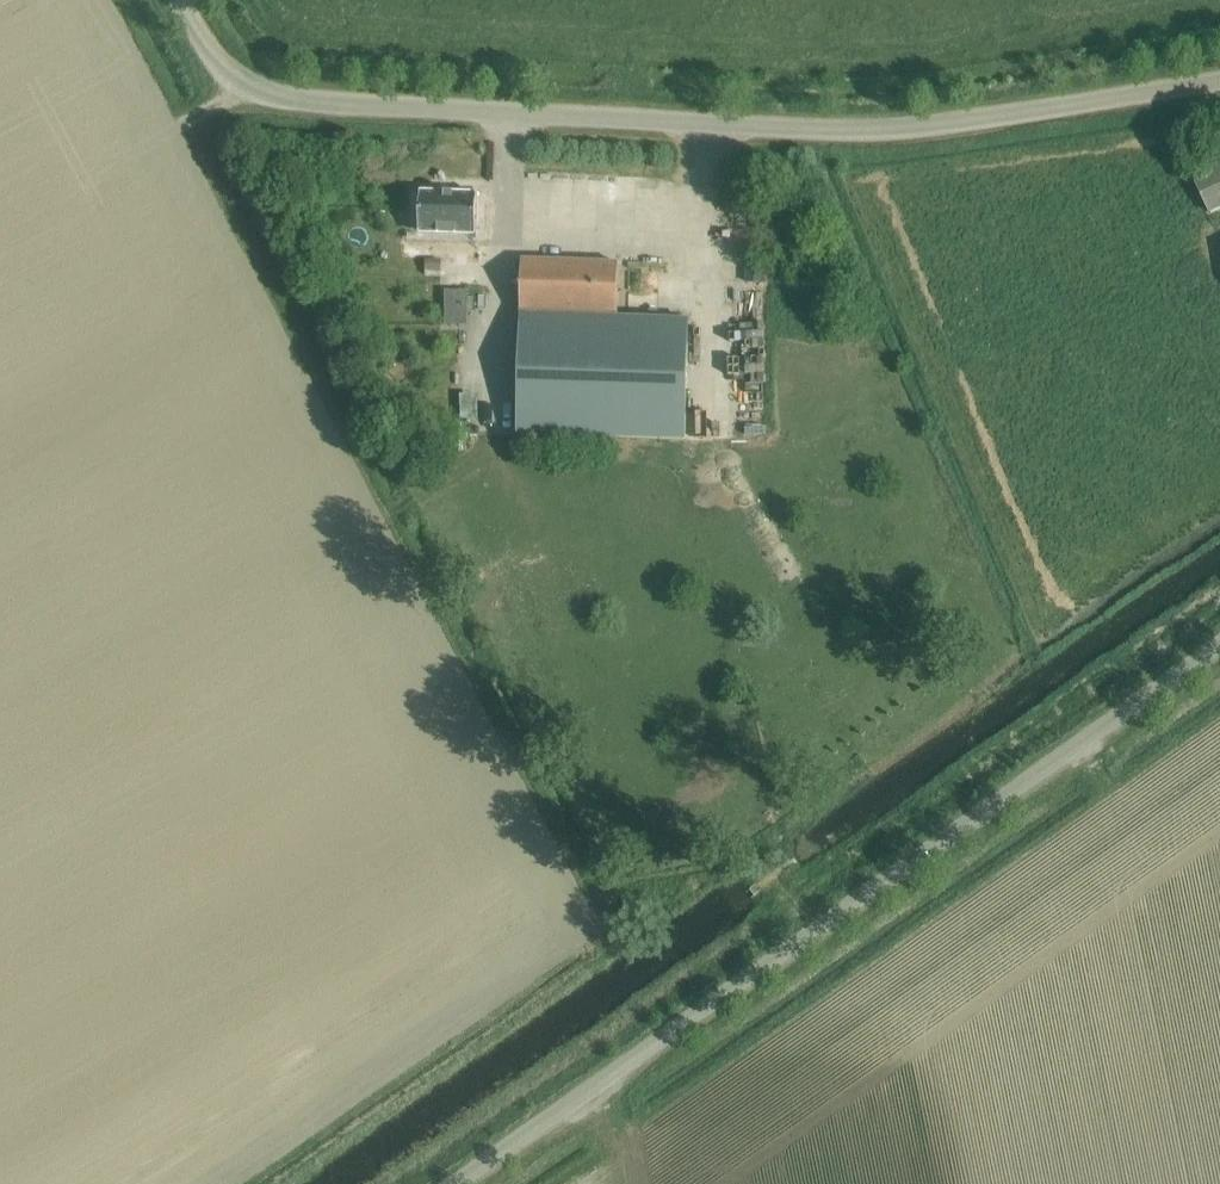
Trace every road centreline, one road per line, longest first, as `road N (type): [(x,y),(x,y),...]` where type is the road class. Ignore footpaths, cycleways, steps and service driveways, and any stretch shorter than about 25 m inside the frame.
road 1 (track): [(235,80),(183,127),(588,906),(736,843),(805,938)]
road 2 (unclassified): [(1219,78),(871,130),(512,120),(292,102),(235,80),(183,0)]
road 3 (unclassified): [(457,1183),(1219,646)]

